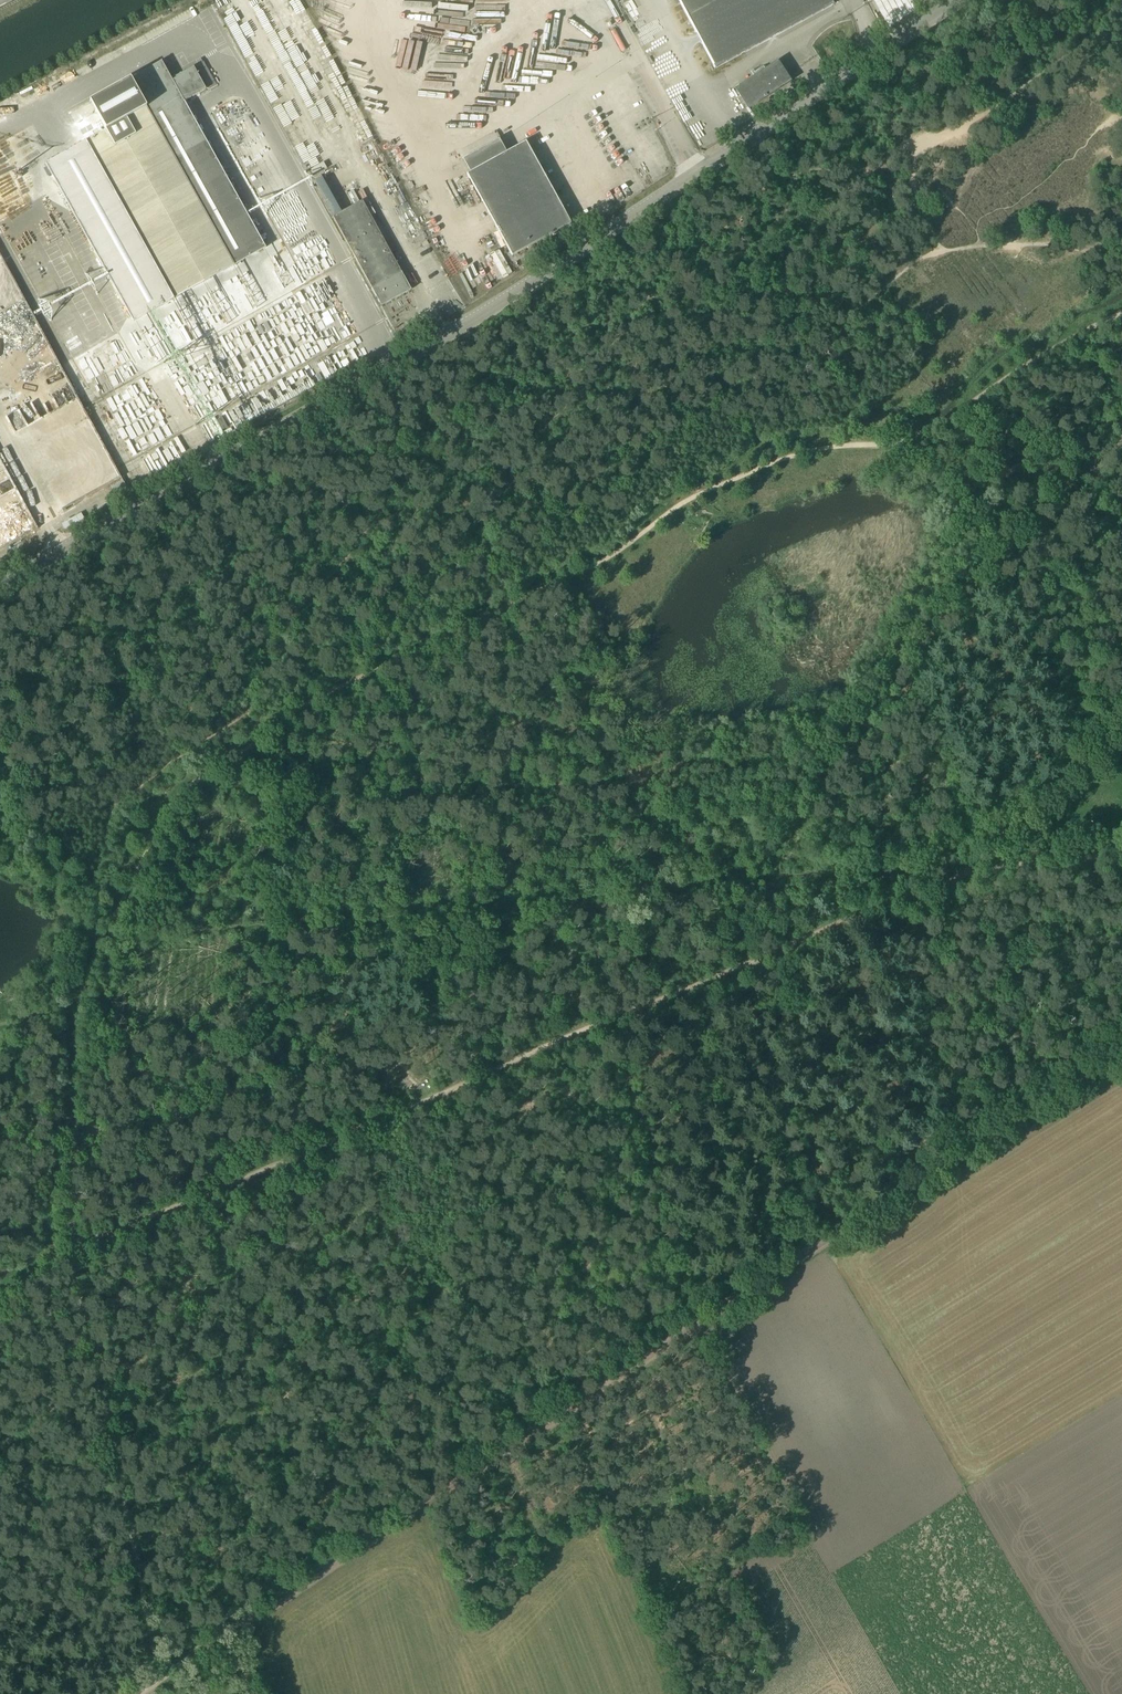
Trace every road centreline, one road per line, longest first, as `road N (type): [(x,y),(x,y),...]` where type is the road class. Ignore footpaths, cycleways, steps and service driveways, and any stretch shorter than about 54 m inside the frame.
road 1 (track): [(157,1664),(174,1663),(1121,1064)]
road 2 (unclassified): [(0,573),(522,286),(962,0)]
road 3 (track): [(655,1178),(582,902)]
road 4 (track): [(1108,735),(974,869)]

